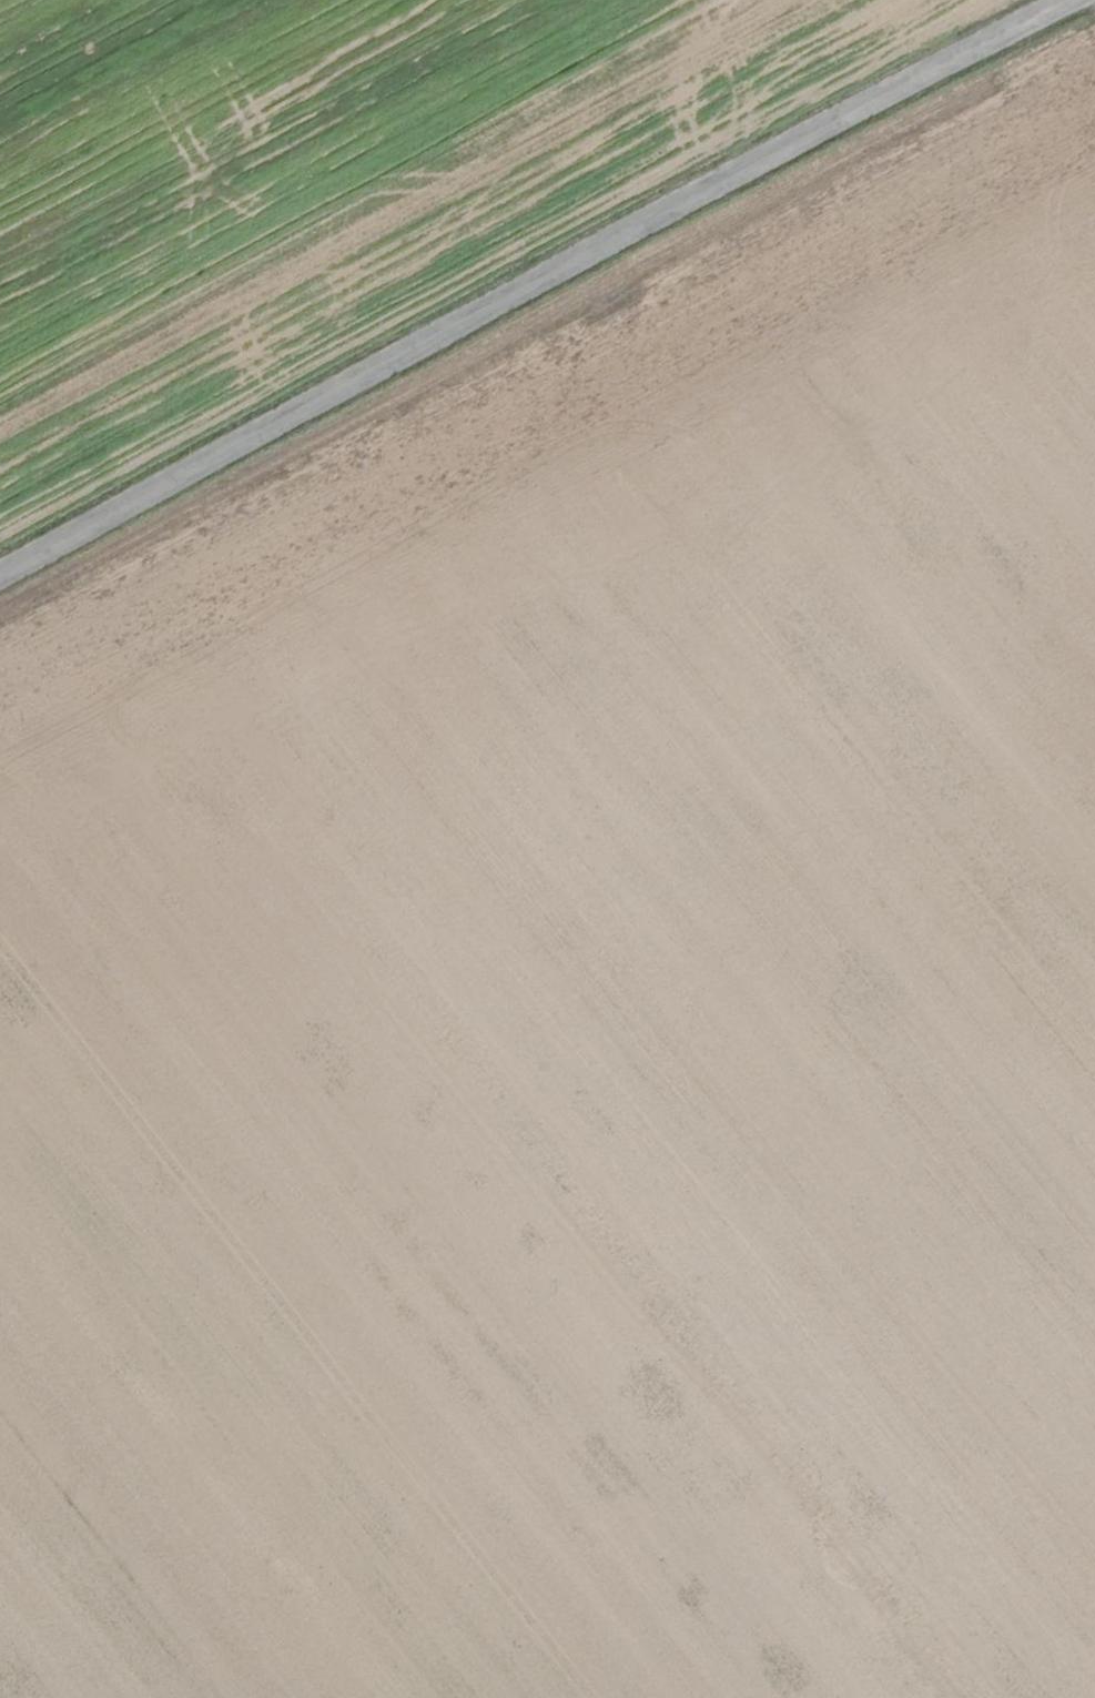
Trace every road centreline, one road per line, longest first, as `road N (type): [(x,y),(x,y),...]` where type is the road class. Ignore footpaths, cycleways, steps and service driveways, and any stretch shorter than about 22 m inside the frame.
road 1 (unclassified): [(0,574),(1073,0)]

